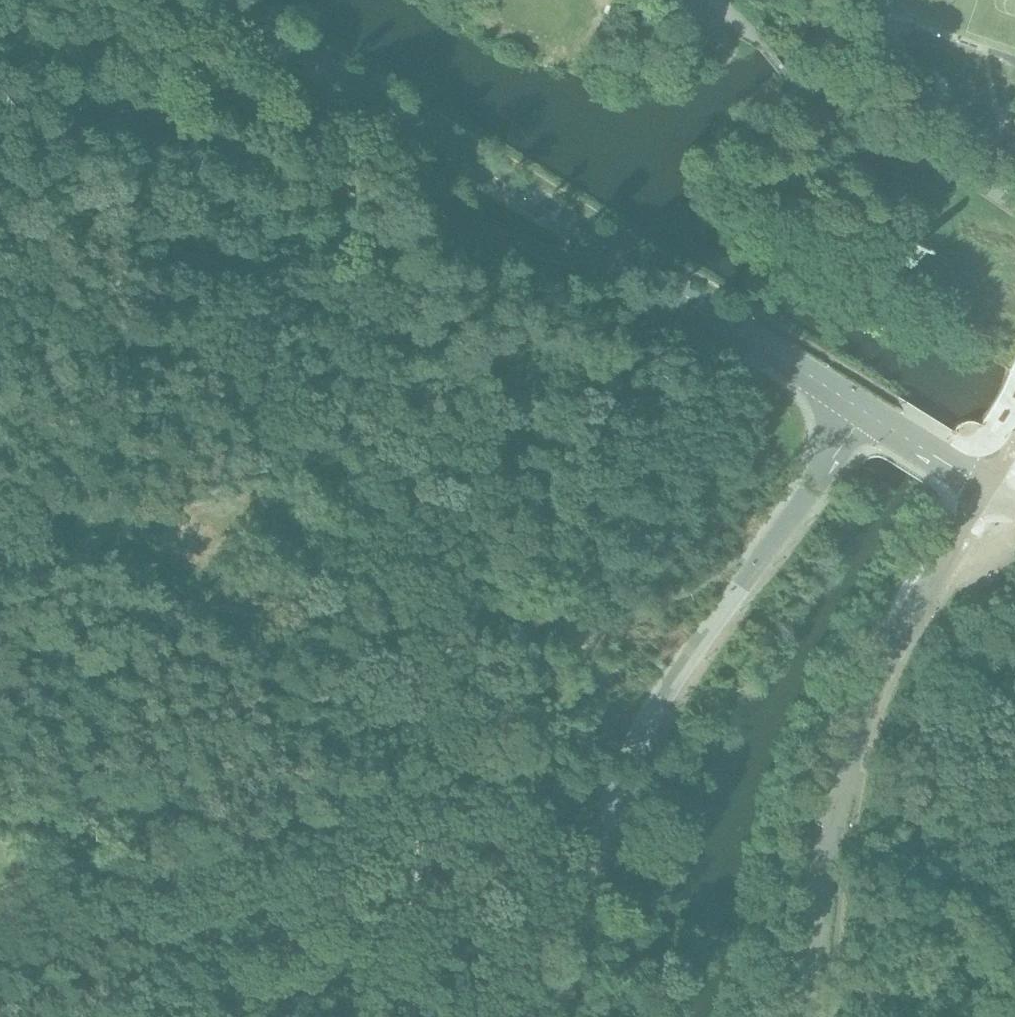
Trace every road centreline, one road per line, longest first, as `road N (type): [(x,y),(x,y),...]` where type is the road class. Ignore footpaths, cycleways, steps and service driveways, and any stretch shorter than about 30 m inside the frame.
road 1 (residential): [(0,71),(168,140),(668,311),(711,307)]
road 2 (residential): [(541,1016),(609,799),(639,738),(867,410)]
road 3 (residential): [(711,307),(221,0)]
road 4 (residential): [(810,1016),(823,873),(865,699),(989,490)]
road 5 (residential): [(867,410),(711,307)]
road 6 (residential): [(989,490),(867,410)]

